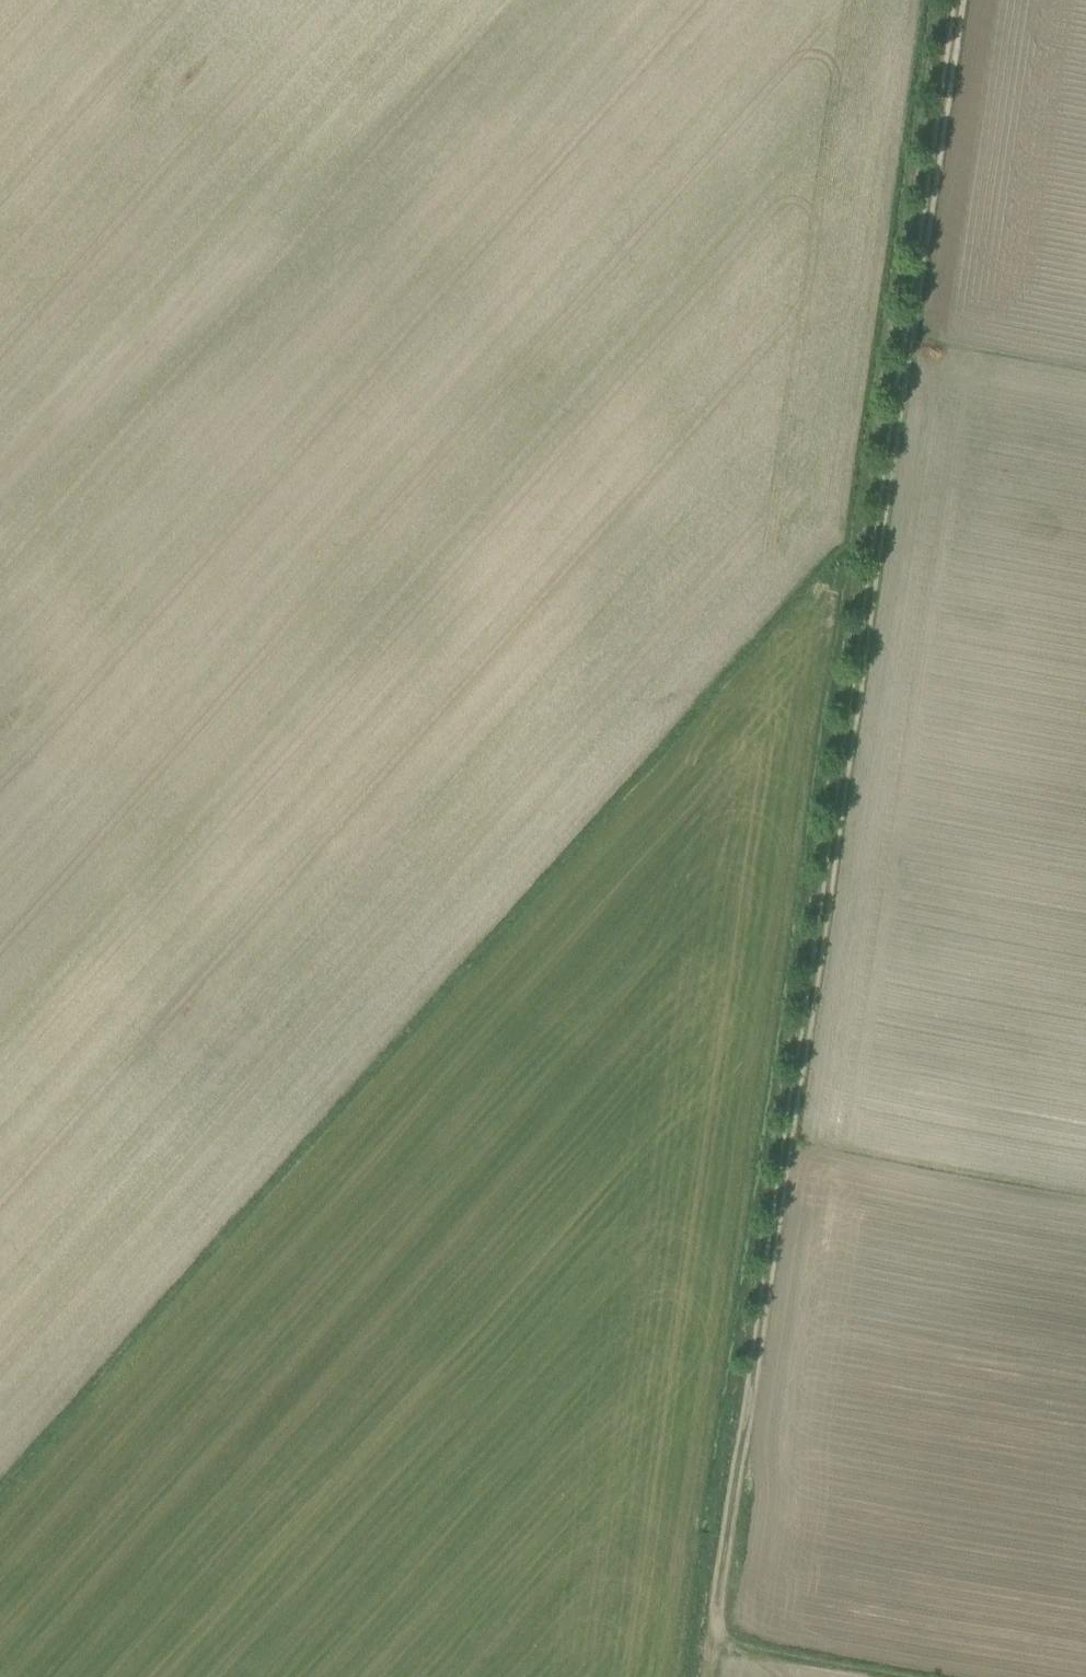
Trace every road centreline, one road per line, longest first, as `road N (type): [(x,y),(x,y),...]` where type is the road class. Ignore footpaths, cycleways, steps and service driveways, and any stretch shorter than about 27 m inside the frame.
road 1 (track): [(703,1676),(956,0)]

